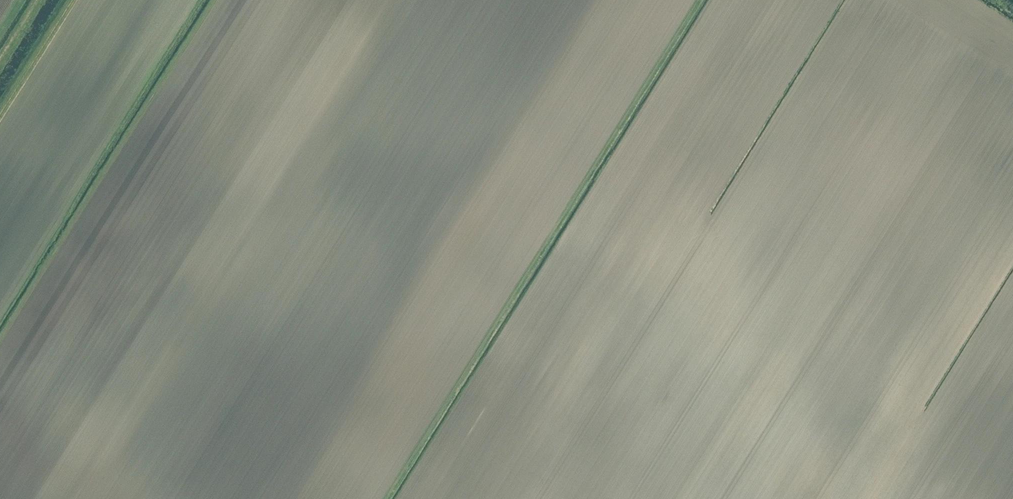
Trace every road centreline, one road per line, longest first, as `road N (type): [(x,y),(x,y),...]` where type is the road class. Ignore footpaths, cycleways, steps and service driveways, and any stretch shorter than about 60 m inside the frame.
road 1 (track): [(0,120),(75,0)]

